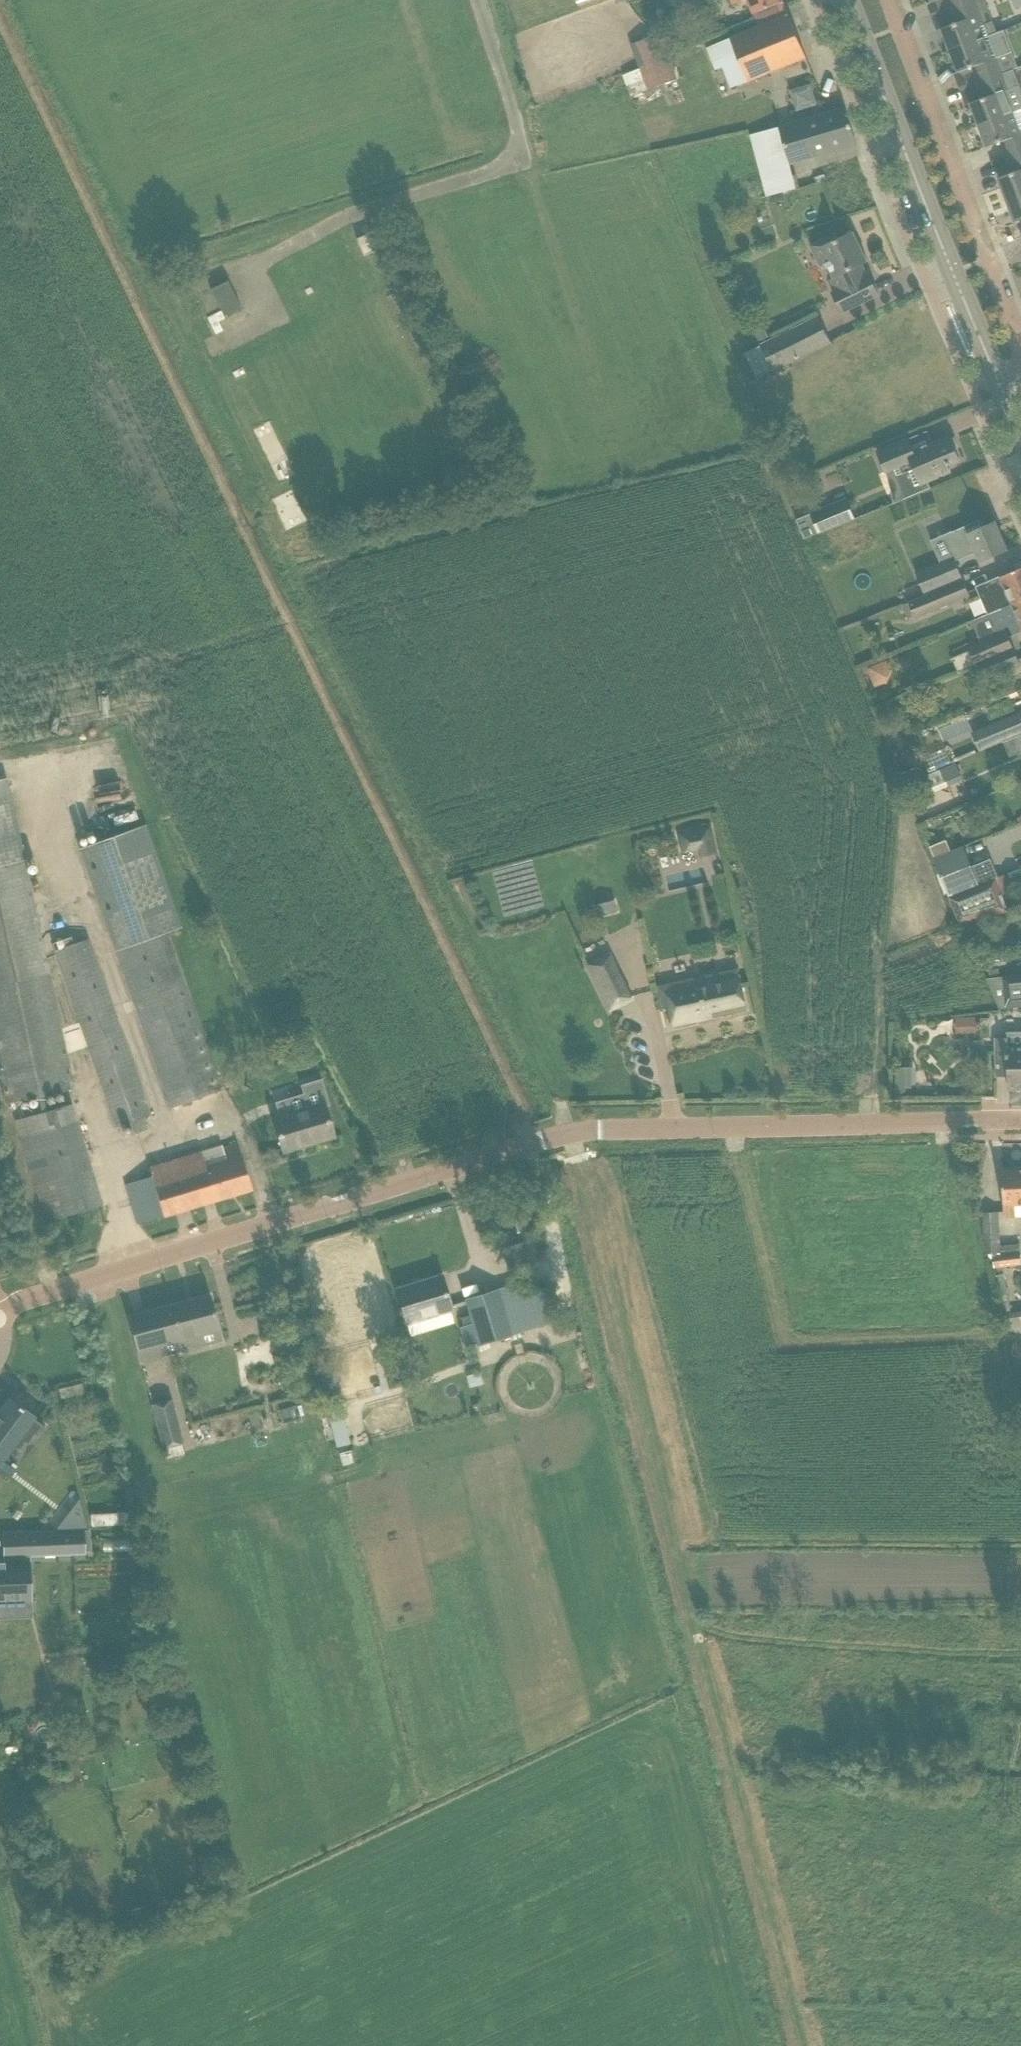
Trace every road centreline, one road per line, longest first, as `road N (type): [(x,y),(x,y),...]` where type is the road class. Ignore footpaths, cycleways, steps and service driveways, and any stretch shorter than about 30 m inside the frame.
road 1 (unclassified): [(0,1305),(498,1149),(596,1127),(1020,1123)]
road 2 (track): [(1020,1335),(788,1340),(733,1126)]
road 3 (secondary): [(1000,383),(850,0)]
road 4 (residential): [(1020,355),(887,0)]
road 5 (track): [(0,1834),(46,1995)]

